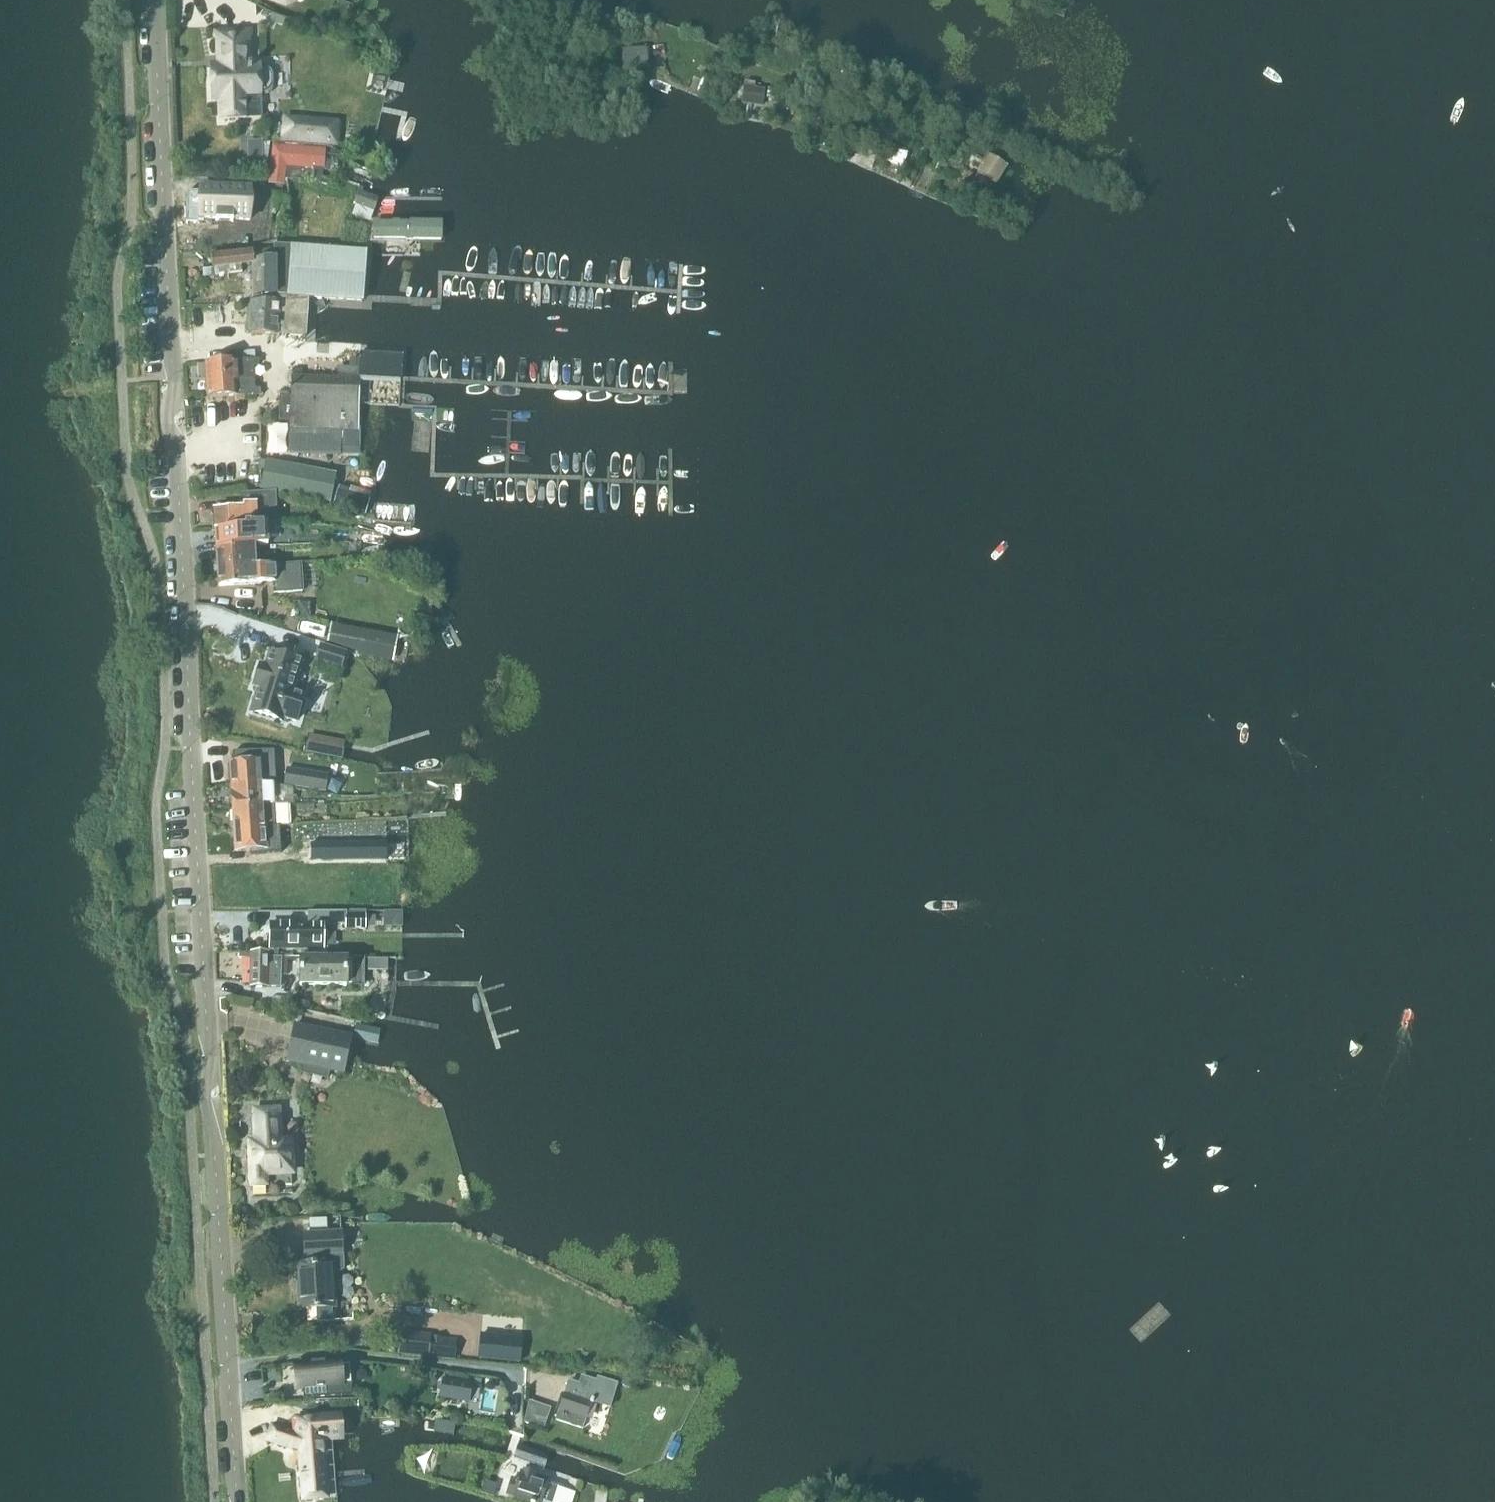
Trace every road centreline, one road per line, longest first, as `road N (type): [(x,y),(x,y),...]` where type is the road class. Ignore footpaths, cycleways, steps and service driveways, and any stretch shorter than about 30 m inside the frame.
road 1 (tertiary): [(237,1501),(160,0)]

